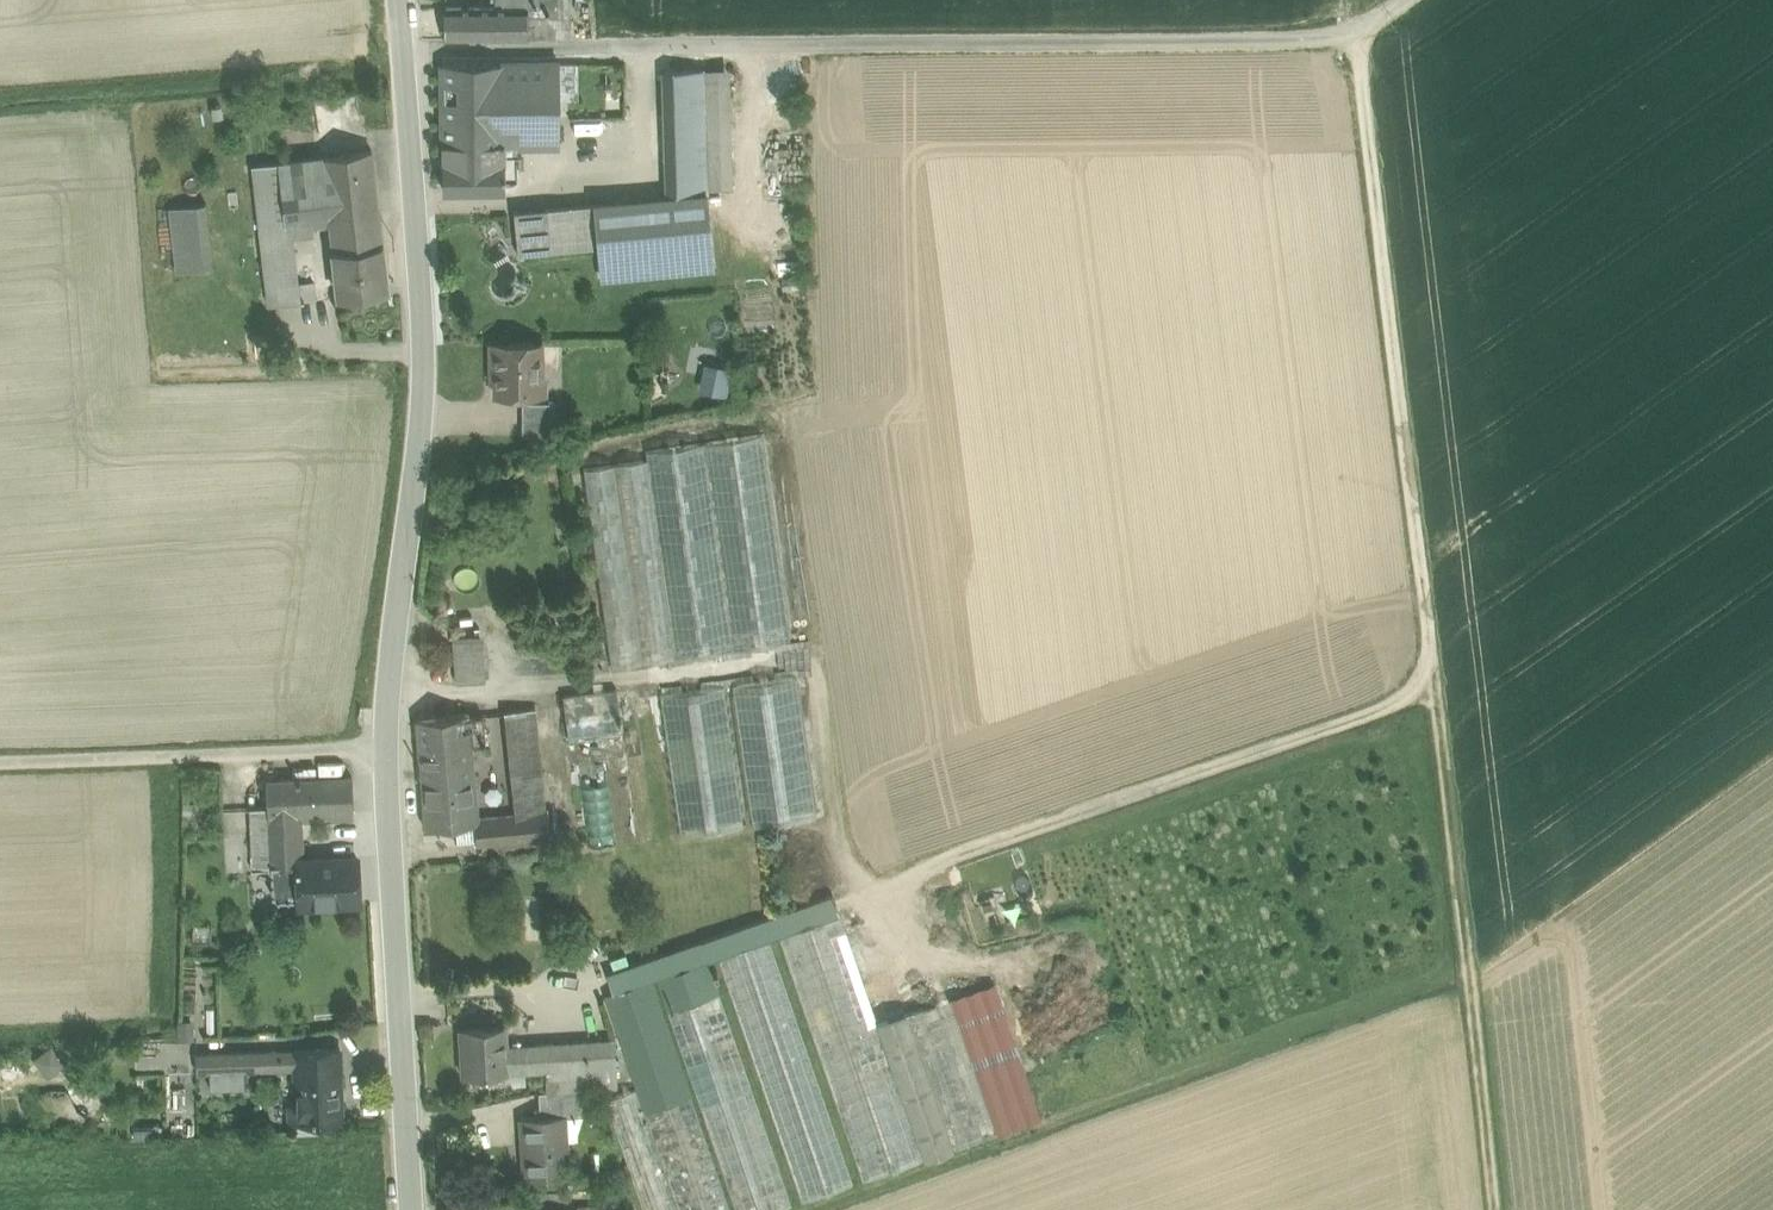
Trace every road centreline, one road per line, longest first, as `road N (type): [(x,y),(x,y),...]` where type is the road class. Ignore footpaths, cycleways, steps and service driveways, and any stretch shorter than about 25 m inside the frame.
road 1 (track): [(1352,0),(1492,1209)]
road 2 (unclassified): [(409,1209),(381,752),(424,363),(400,0)]
road 3 (track): [(1404,0),(1356,34),(687,52),(404,49)]
road 4 (track): [(1433,695),(889,880)]
road 5 (track): [(381,752),(0,762)]

